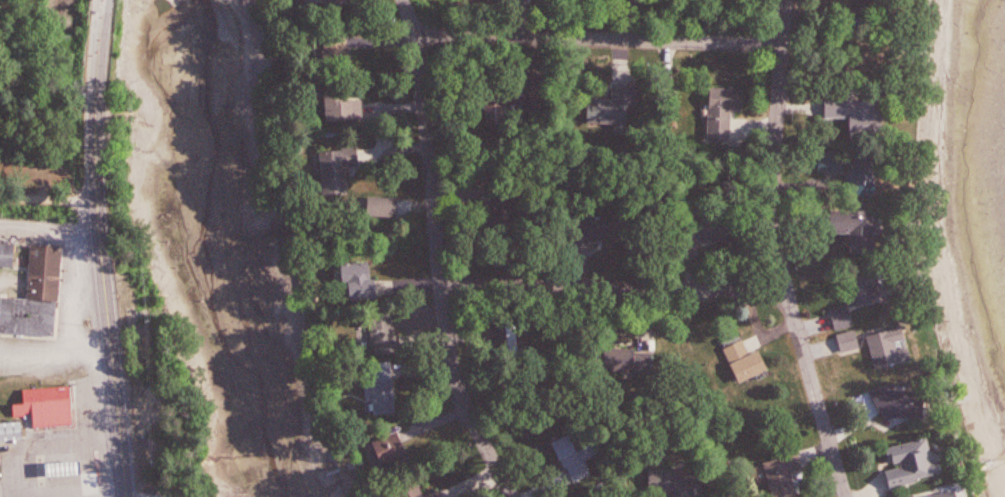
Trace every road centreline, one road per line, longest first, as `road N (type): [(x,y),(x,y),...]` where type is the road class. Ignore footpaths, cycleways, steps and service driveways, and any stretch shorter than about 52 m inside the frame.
road 1 (residential): [(514,496),(454,369),(439,285),(420,29),(407,0)]
road 2 (residential): [(847,496),(784,295),(787,0)]
road 3 (tertiary): [(128,496),(100,202),(98,87),(107,0)]
road 4 (residential): [(784,45),(420,29)]
road 5 (residential): [(784,295),(439,285)]

